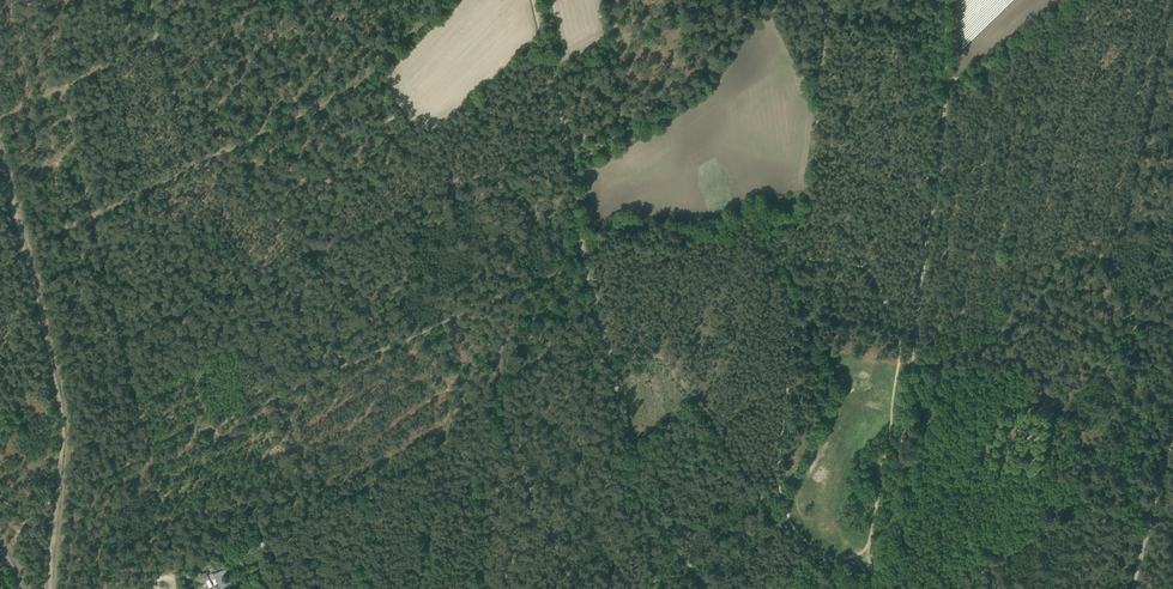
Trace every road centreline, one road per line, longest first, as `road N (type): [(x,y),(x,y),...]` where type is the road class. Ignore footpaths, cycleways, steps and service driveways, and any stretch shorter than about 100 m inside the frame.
road 1 (track): [(49,588),(62,432),(23,244)]
road 2 (track): [(578,234),(614,366),(630,488),(683,557)]
road 3 (track): [(578,234),(534,0)]

